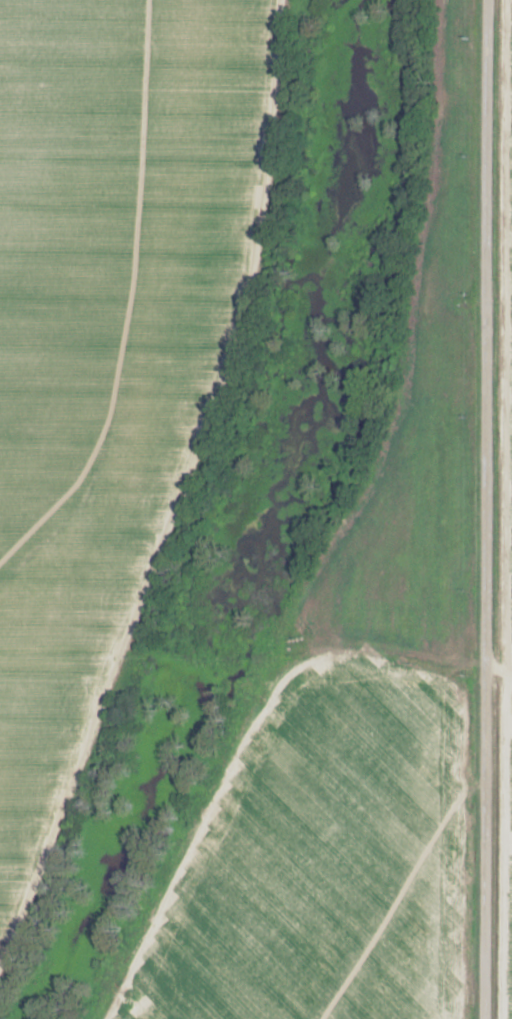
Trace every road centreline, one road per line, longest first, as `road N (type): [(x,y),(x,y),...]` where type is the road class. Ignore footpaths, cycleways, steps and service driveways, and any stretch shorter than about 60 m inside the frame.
road 1 (tertiary): [(481,1018),(485,0)]

